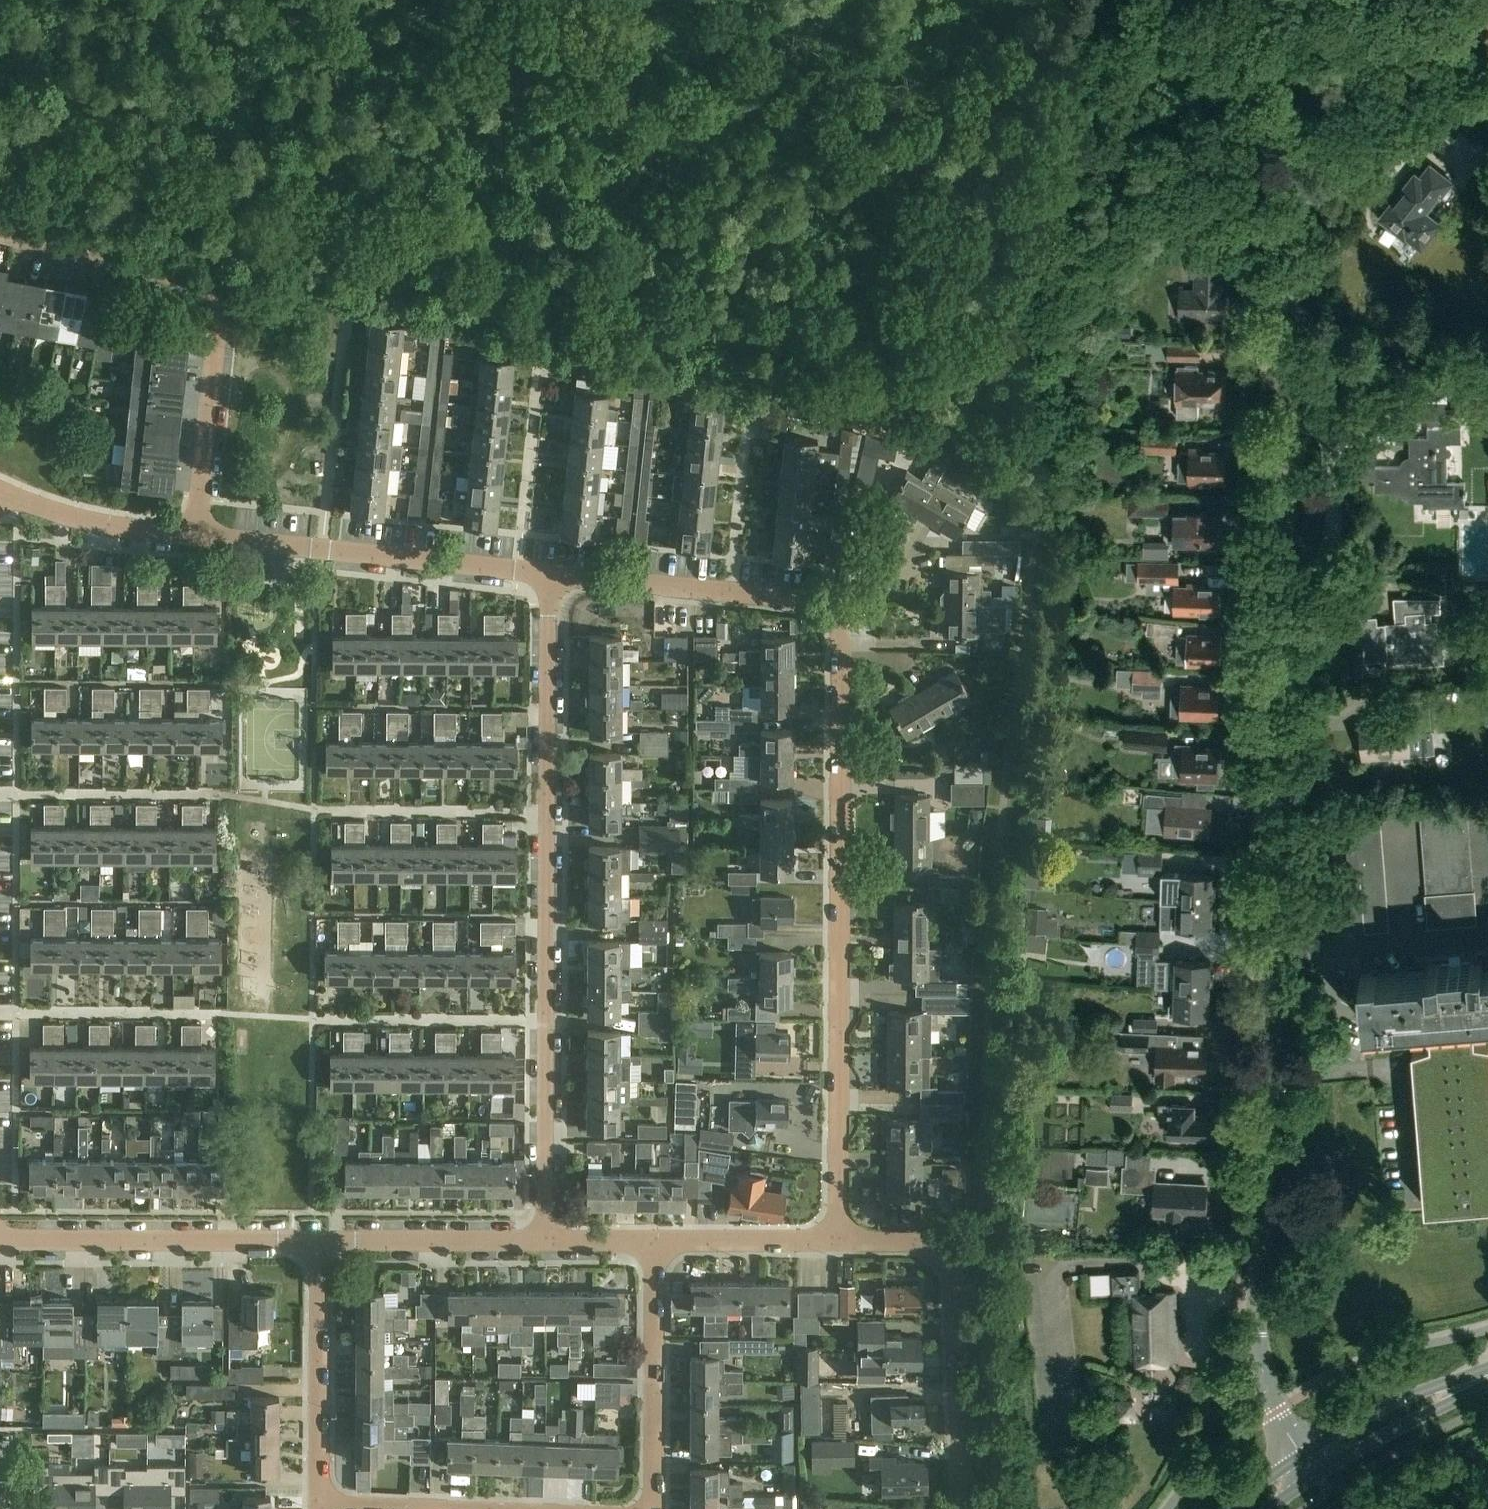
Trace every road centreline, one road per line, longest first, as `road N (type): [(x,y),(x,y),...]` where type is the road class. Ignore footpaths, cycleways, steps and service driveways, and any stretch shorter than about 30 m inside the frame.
road 1 (tertiary): [(1304,1451),(1277,1411),(1265,1365),(1257,1271),(1286,400),(1289,100),(1279,0)]
road 2 (residential): [(836,1240),(833,627),(812,605),(791,597),(549,573)]
road 3 (residential): [(552,1241),(549,573)]
road 4 (residential): [(194,535),(212,290),(193,272),(0,238)]
road 5 (residential): [(549,573),(194,535)]
road 6 (residential): [(962,1508),(951,1279),(910,1247),(836,1240)]
road 7 (residential): [(0,1239),(319,1240)]
road 8 (residential): [(654,1508),(654,1242)]
road 9 (residential): [(319,1240),(322,1505)]
road 10 (residential): [(319,1240),(552,1241)]
road 11 (secondary): [(1487,1367),(1304,1451)]
road 12 (residential): [(194,535),(110,526),(0,490)]
road 13 (secondary): [(1318,1472),(1487,1382)]
road 14 (residential): [(654,1242),(836,1240)]
road 15 (residential): [(470,1508),(322,1505)]

